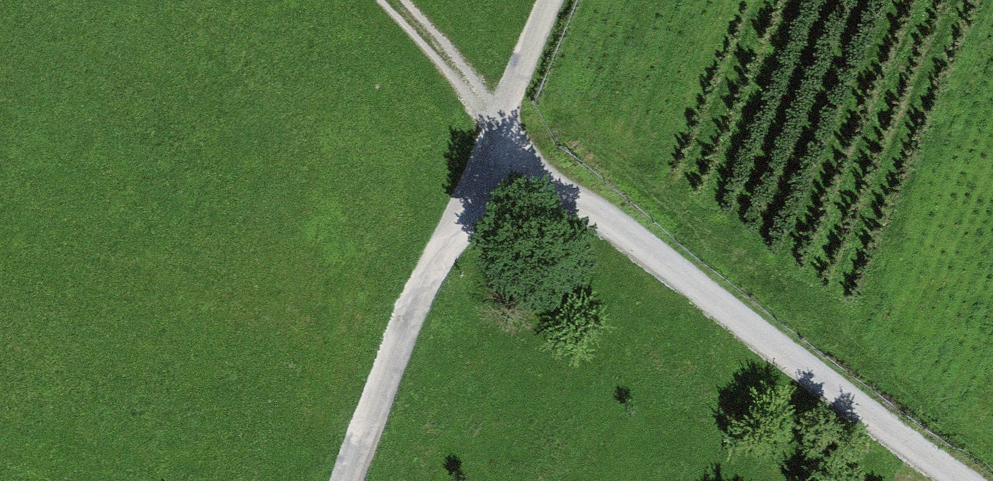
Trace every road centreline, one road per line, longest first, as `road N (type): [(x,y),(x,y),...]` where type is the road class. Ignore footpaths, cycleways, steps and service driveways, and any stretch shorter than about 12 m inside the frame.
road 1 (track): [(501,129),(576,201),(963,480)]
road 2 (track): [(501,129),(341,480)]
road 3 (track): [(390,0),(501,129)]
road 4 (track): [(551,0),(501,129)]

